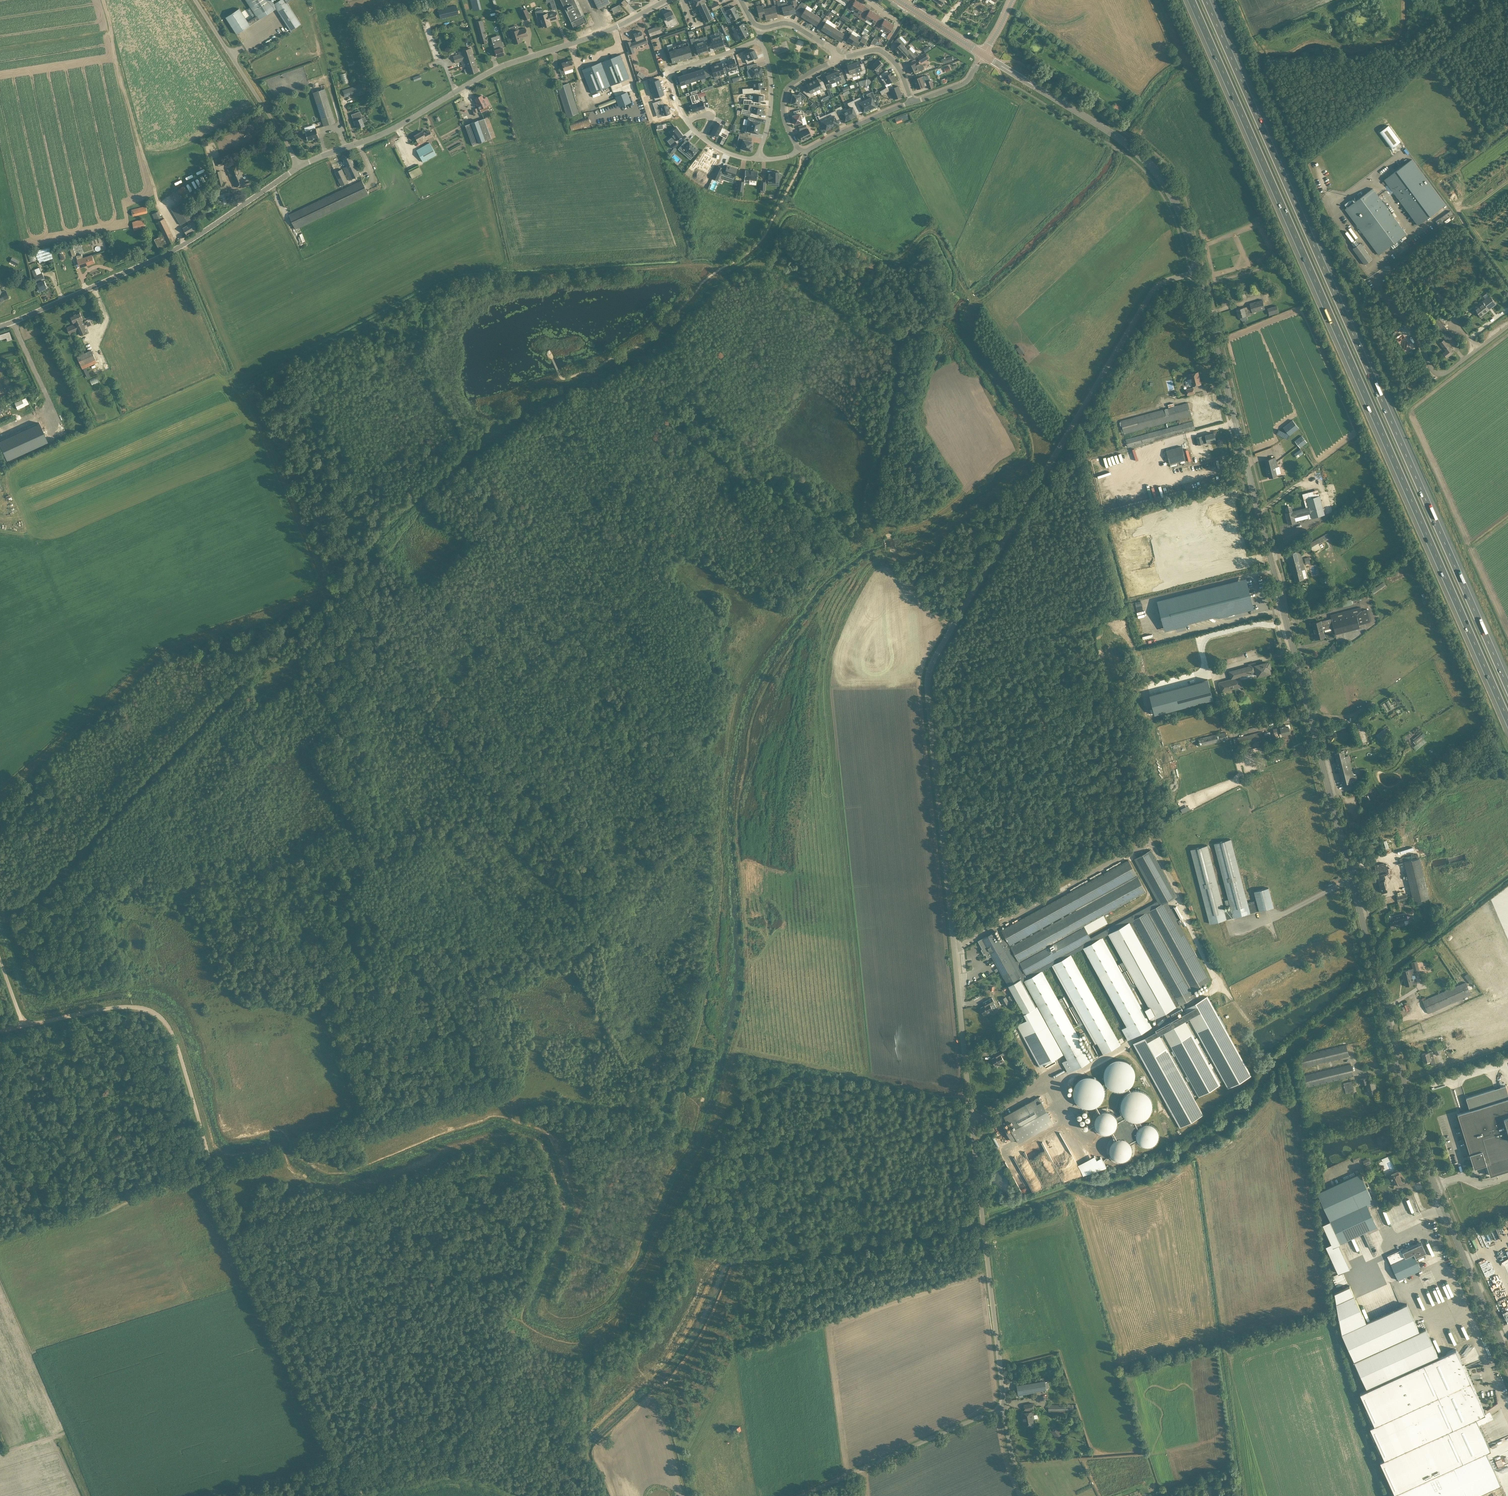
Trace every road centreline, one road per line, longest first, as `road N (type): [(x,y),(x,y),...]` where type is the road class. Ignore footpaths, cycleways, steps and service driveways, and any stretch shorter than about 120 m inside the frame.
road 1 (unclassified): [(1005,1406),(930,668),(1149,300),(1165,282),(1199,272)]
road 2 (tertiary): [(1507,1349),(1430,1169),(1199,272)]
road 3 (motorway): [(1192,0),(1507,719)]
road 4 (motorway): [(1507,686),(1206,0)]
road 5 (residential): [(299,166),(398,126),(484,74),(666,0)]
road 6 (track): [(213,1172),(361,1495)]
road 7 (unclassified): [(0,327),(186,243),(299,166)]
road 8 (track): [(213,1172),(171,1030),(154,1010),(108,1009),(0,1032)]
road 9 (tertiary): [(1199,272),(1178,203),(1143,157),(983,54)]
road 10 (track): [(99,0),(159,202),(186,243)]
road 11 (unclassified): [(797,1495),(1005,1406)]
road 12 (track): [(213,1172),(102,1216),(0,1237)]
road 13 (unclassified): [(299,166),(196,0)]
road 14 (residential): [(668,72),(692,128),(722,150),(759,159)]
road 15 (residential): [(799,151),(912,102)]
road 16 (residential): [(799,151),(784,95),(838,59)]
road 17 (residential): [(759,39),(771,85),(759,159)]

